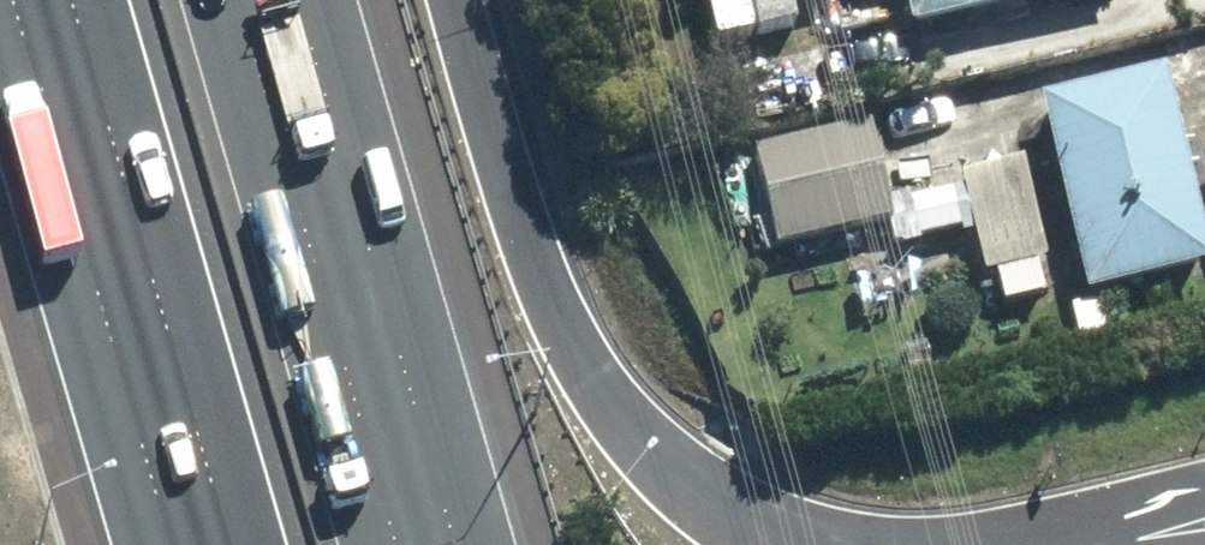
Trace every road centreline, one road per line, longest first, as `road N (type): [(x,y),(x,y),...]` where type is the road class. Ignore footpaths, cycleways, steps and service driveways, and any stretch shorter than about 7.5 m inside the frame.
road 1 (motorway): [(456,0),(528,231),(592,369),(642,442),(695,491),(790,544)]
road 2 (motorway): [(232,544),(73,0)]
road 3 (motorway): [(240,0),(398,544)]

